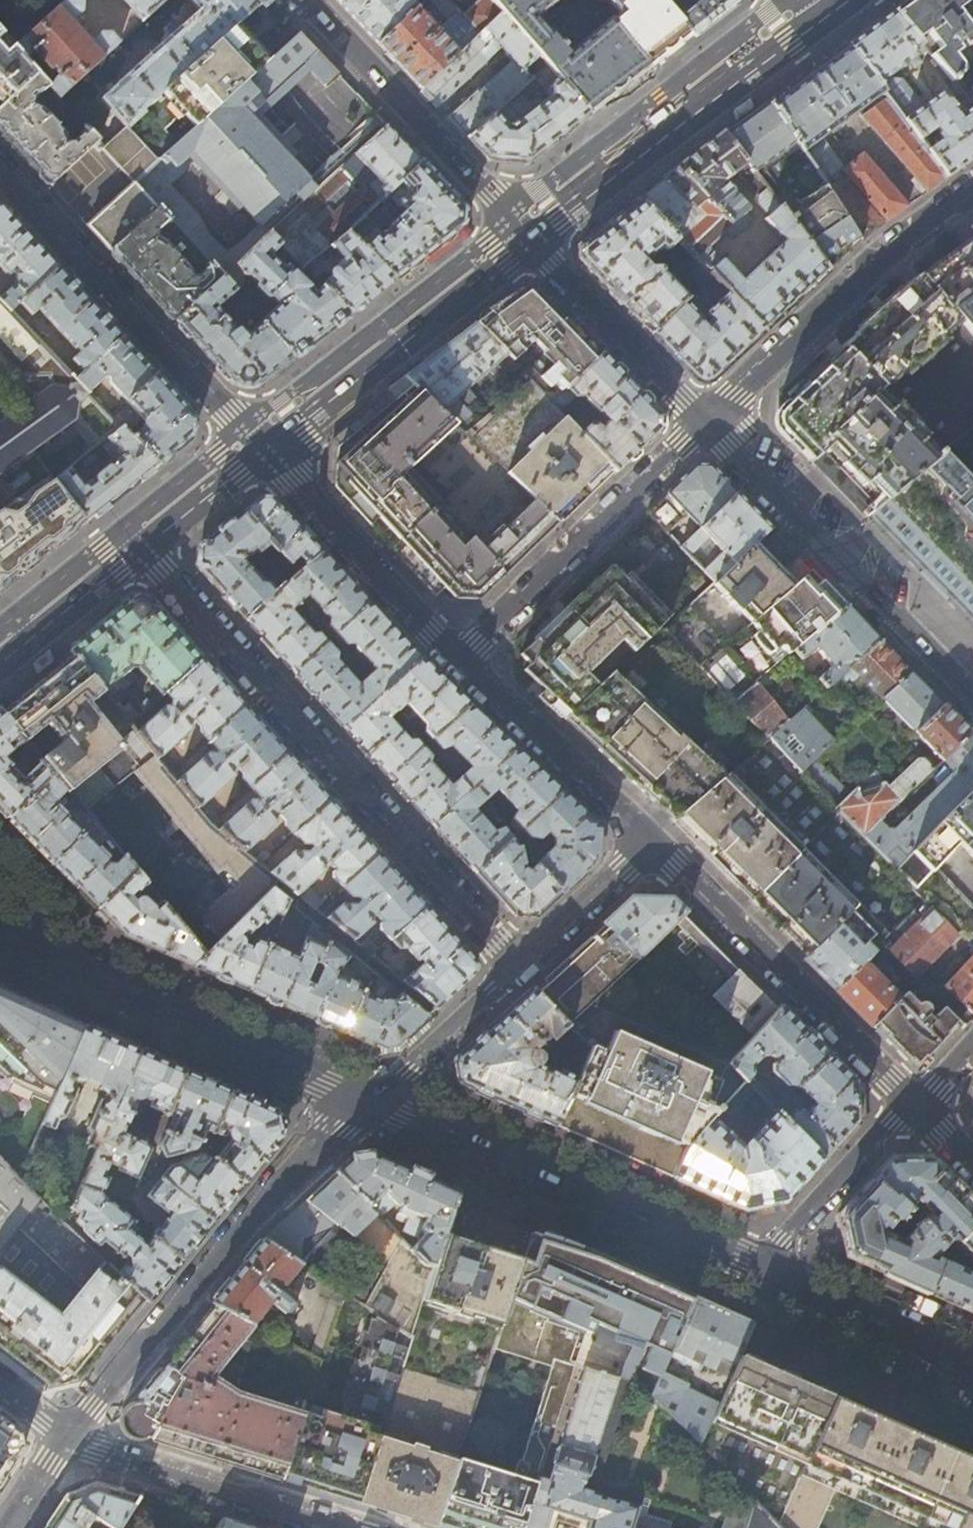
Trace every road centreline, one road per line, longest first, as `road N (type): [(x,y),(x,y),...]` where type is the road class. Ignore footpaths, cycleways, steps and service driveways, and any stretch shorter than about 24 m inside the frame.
road 1 (residential): [(141,551),(520,965)]
road 2 (residential): [(369,1099),(63,1432)]
road 3 (secondary): [(753,1269),(369,1099)]
road 4 (residential): [(264,453),(0,168)]
road 5 (residential): [(707,425),(972,703)]
road 6 (secondary): [(533,243),(830,14)]
road 7 (residential): [(912,1105),(650,843)]
road 8 (residential): [(707,425),(883,253),(972,190)]
road 9 (secondary): [(369,1099),(46,956)]
road 10 (residential): [(458,662),(707,425)]
road 11 (secondary): [(264,453),(533,243)]
road 12 (residential): [(304,0),(533,243)]
road 13 (residential): [(358,1527),(63,1432)]
road 14 (residential): [(458,662),(264,453)]
road 15 (residential): [(650,843),(458,662)]
road 16 (residential): [(533,243),(707,425)]
road 17 (secondary): [(972,1368),(753,1269)]
road 18 (residential): [(912,1105),(753,1269)]
road 19 (residential): [(520,965),(369,1099)]
road 20 (secondary): [(0,671),(141,551)]
road 21 (residential): [(650,843),(520,965)]
road 22 (secondary): [(141,551),(264,453)]

